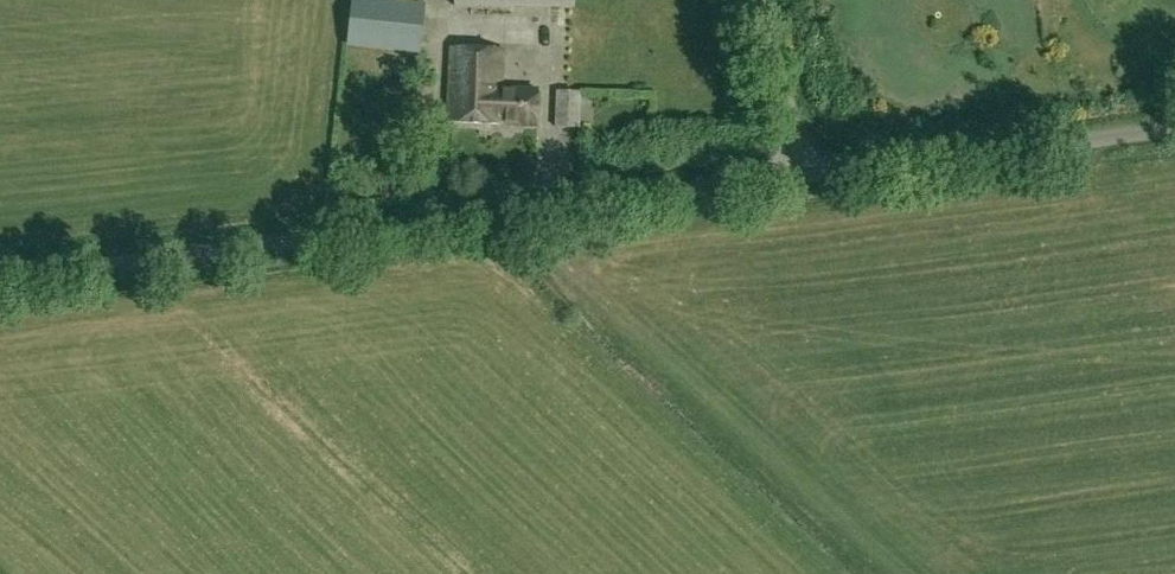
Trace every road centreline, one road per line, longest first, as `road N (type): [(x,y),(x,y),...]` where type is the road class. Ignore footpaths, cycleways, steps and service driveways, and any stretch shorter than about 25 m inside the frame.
road 1 (unclassified): [(808,179),(0,280)]
road 2 (unclassified): [(1174,133),(808,179)]
road 3 (unclassified): [(808,179),(754,0)]

